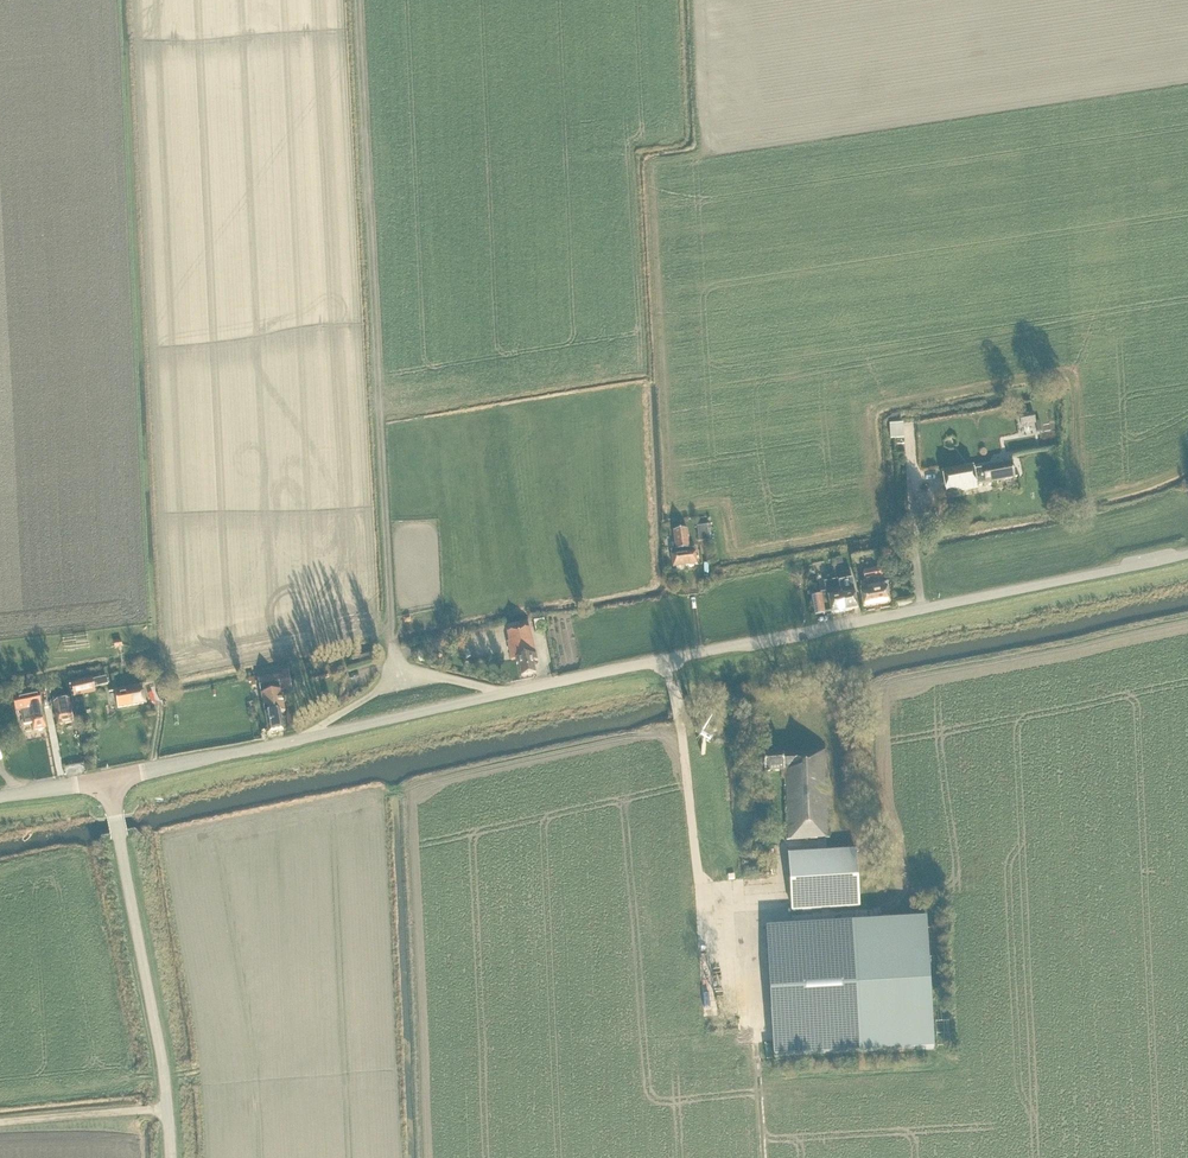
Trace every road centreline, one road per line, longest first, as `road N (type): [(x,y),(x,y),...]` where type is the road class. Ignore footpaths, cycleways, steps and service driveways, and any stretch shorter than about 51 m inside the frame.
road 1 (tertiary): [(106,781),(1187,554)]
road 2 (track): [(400,679),(359,0)]
road 3 (tertiary): [(170,1157),(161,1055),(106,781)]
road 4 (track): [(313,737),(400,679),(451,680),(496,696)]

